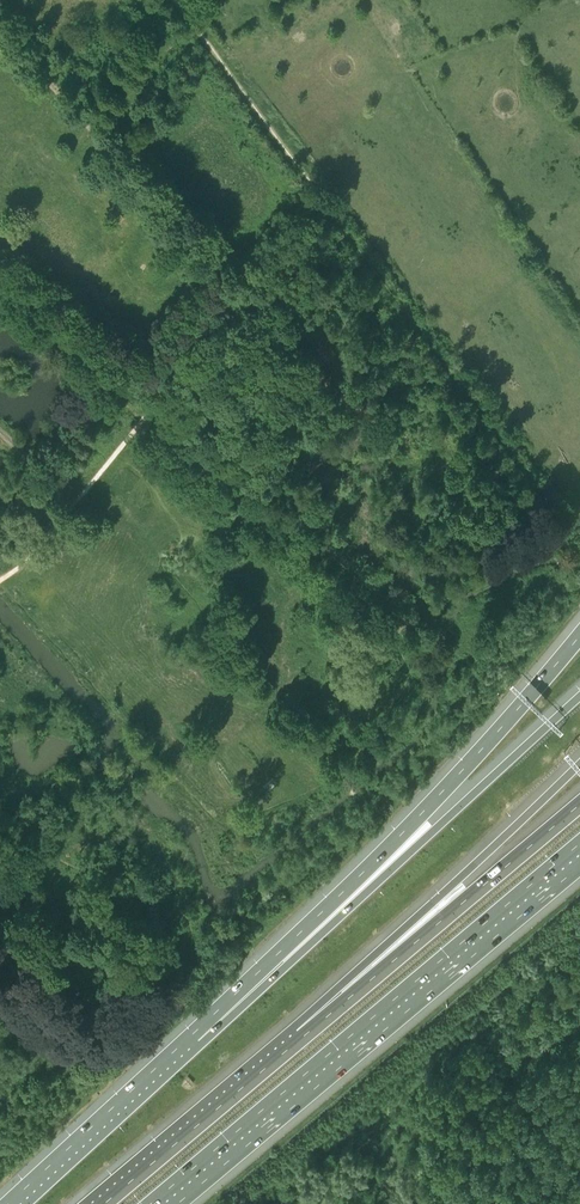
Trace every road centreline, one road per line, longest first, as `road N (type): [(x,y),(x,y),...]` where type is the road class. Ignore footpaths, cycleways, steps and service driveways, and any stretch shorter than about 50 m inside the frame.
road 1 (trunk): [(579,633),(392,843),(195,1039)]
road 2 (motorway): [(162,1203),(579,853)]
road 3 (motorway): [(579,694),(195,1039)]
road 4 (motorway): [(579,764),(301,1036)]
road 5 (motorway): [(579,800),(301,1036)]
road 6 (motorway): [(301,1036),(102,1203)]
road 7 (trunk): [(195,1039),(13,1203)]

